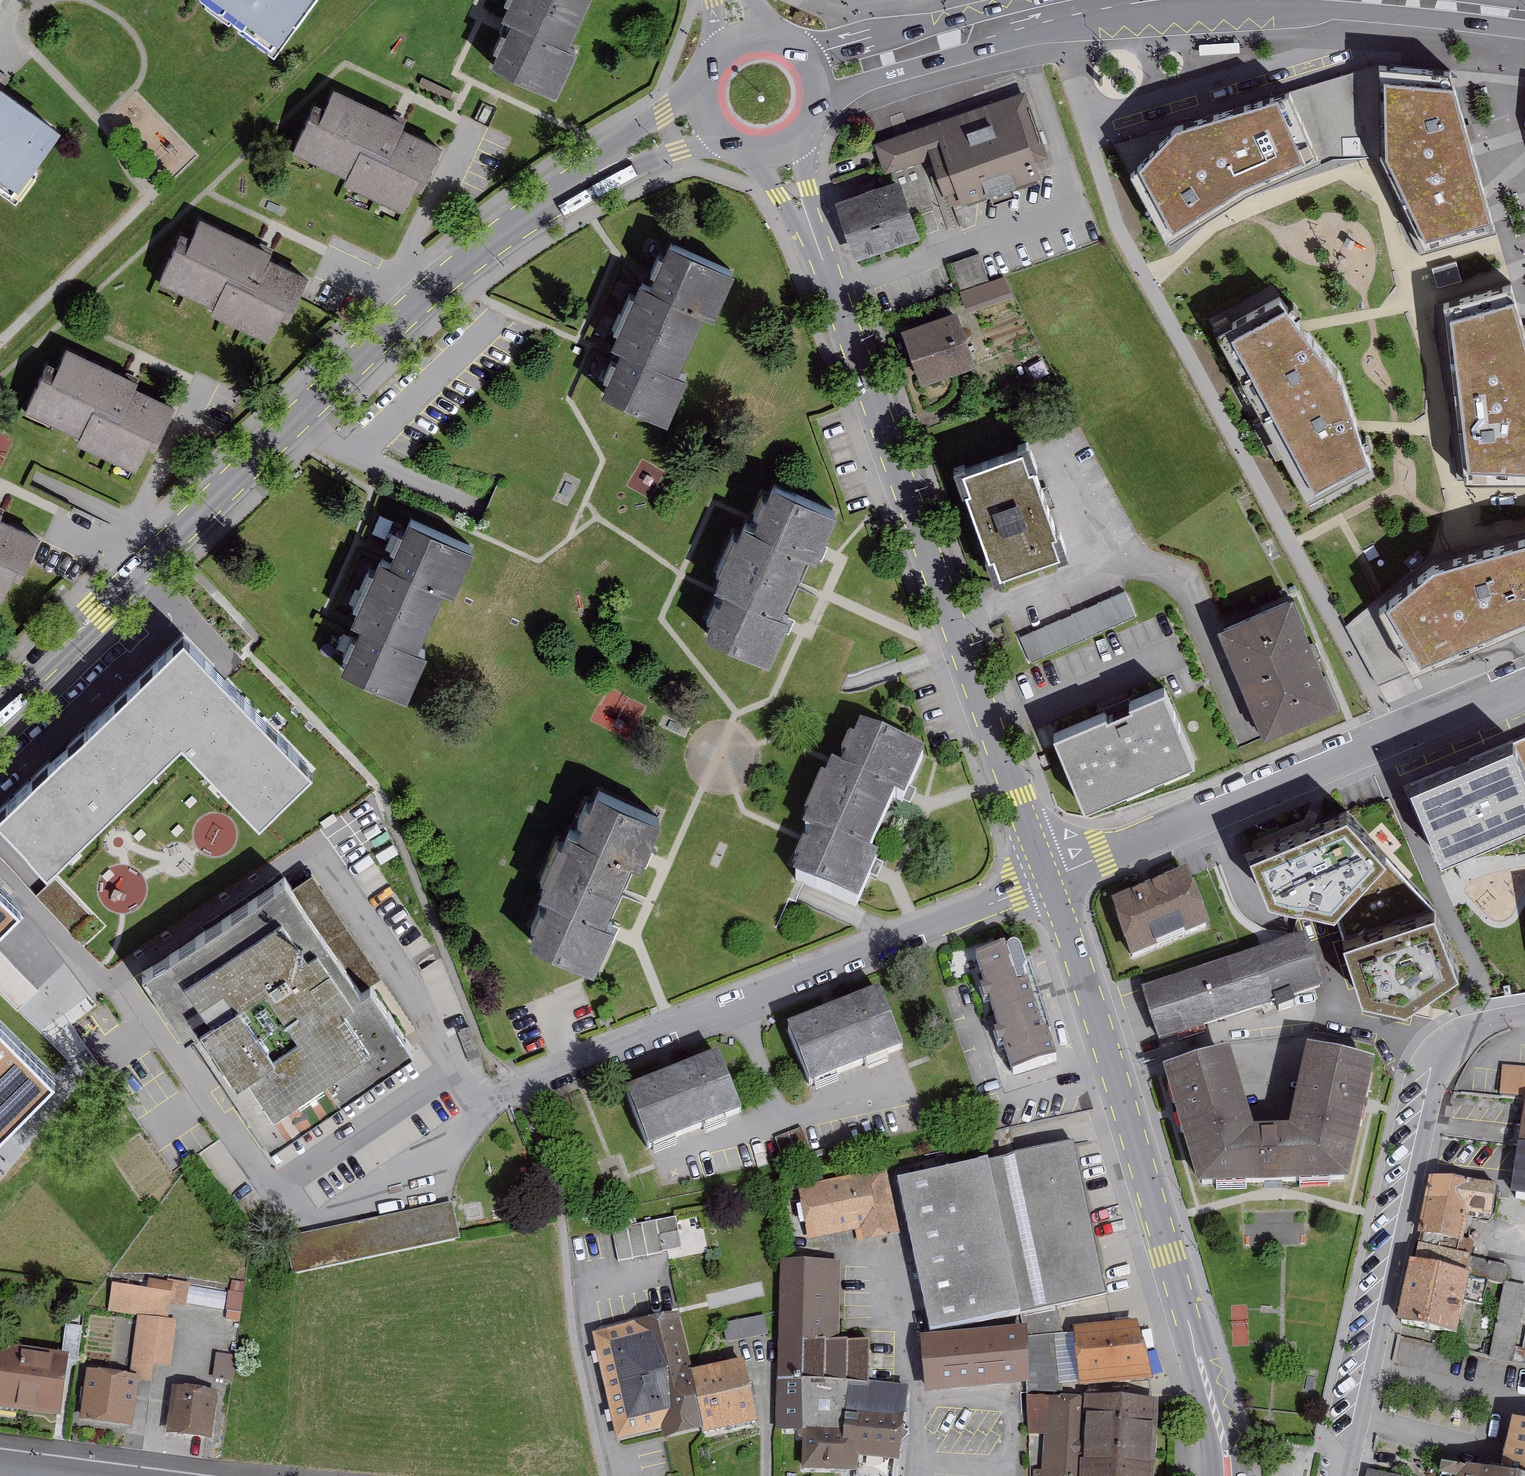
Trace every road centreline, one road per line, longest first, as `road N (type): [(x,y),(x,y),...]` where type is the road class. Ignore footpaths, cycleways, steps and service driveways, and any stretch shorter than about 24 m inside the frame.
road 1 (tertiary): [(0,702),(442,283),(563,192)]
road 2 (residential): [(1048,878),(811,243)]
road 3 (residential): [(1232,1475),(1227,1429),(1048,878)]
road 4 (residential): [(475,1105),(1048,878)]
road 5 (residential): [(1524,1013),(1454,1041),(1433,1083),(1345,1475)]
road 6 (residential): [(1048,878),(1524,673)]
road 7 (tertiary): [(1187,5),(1336,8),(1524,29)]
road 8 (tertiary): [(815,105),(942,56),(1138,9)]
road 9 (tertiary): [(1006,0),(796,55)]
road 10 (tertiary): [(711,84),(596,156),(563,192)]
road 11 (tertiary): [(563,192),(726,135)]

